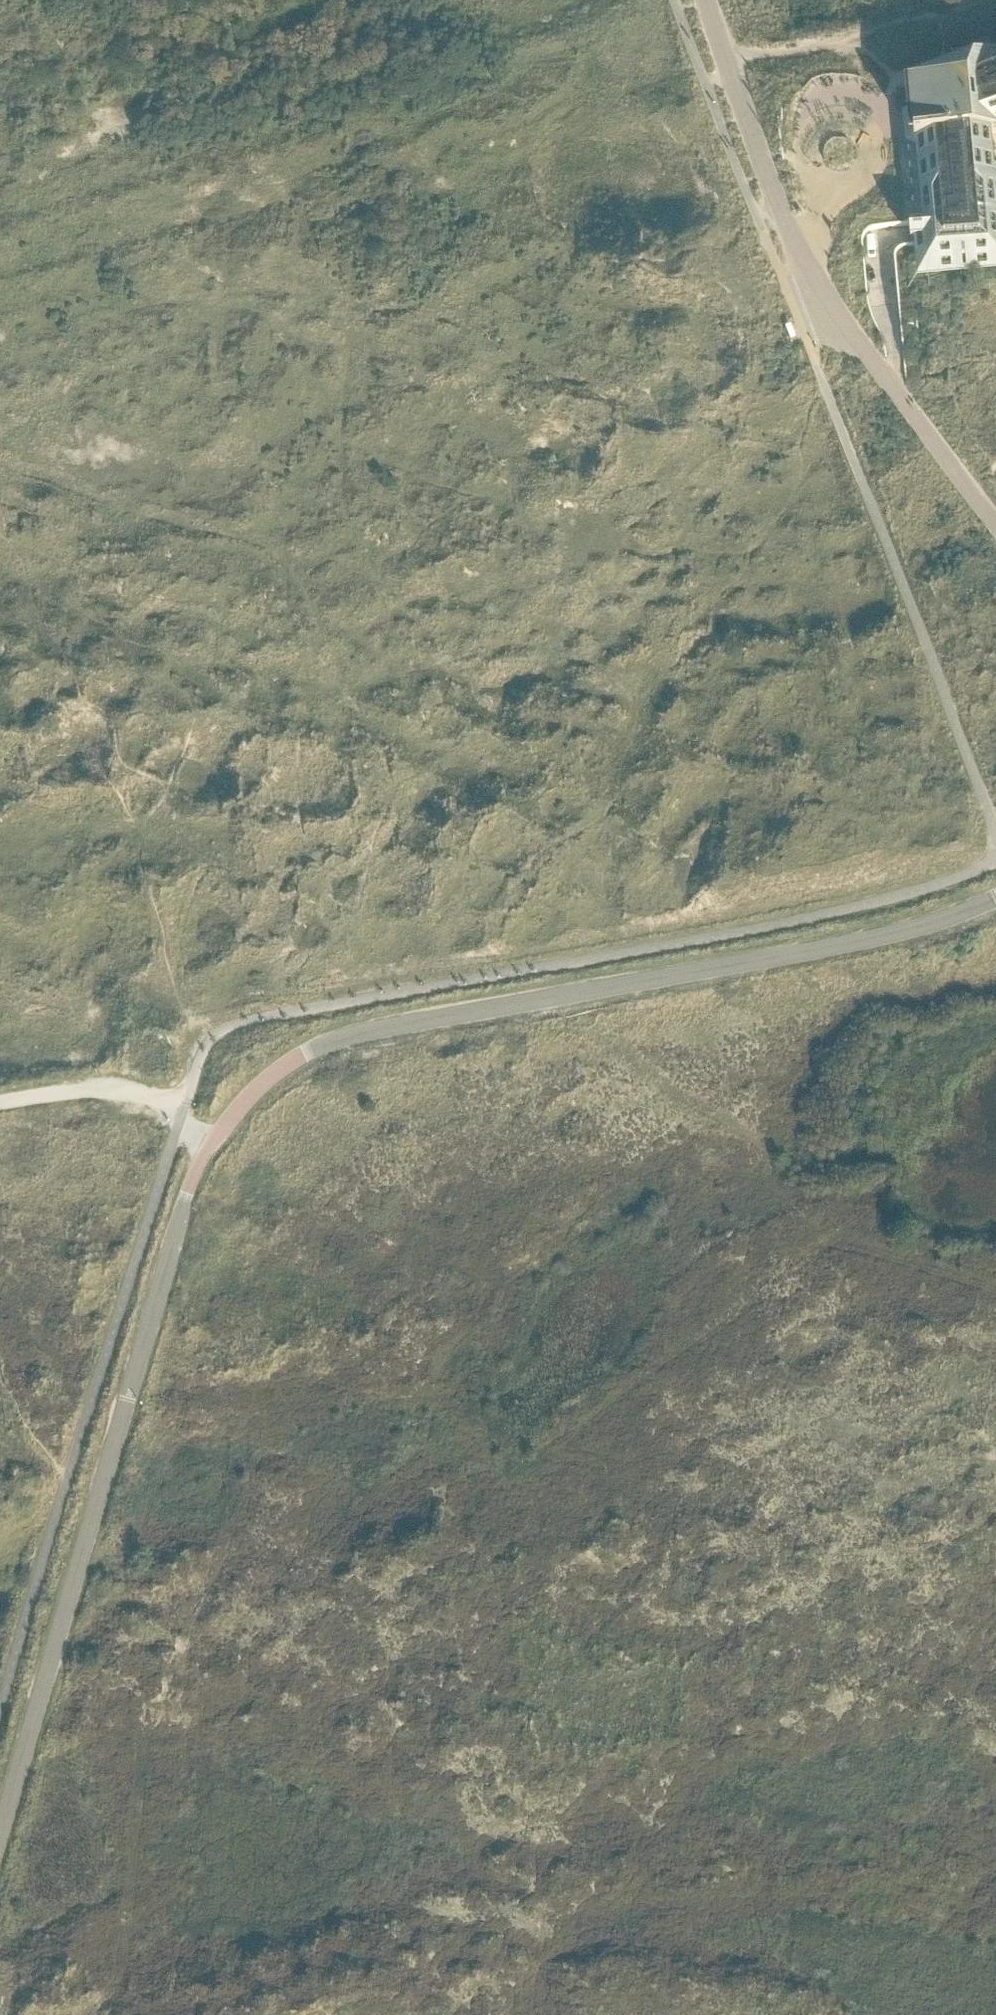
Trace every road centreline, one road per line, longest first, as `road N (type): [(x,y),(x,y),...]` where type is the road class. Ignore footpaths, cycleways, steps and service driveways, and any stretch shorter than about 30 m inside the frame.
road 1 (tertiary): [(210,1146),(276,1075),(332,1043),(888,937),(995,899)]
road 2 (tertiary): [(0,1835),(184,1209),(210,1146)]
road 3 (unclassified): [(995,527),(806,264),(704,0)]
road 4 (track): [(722,50),(770,56),(846,42),(968,0)]

